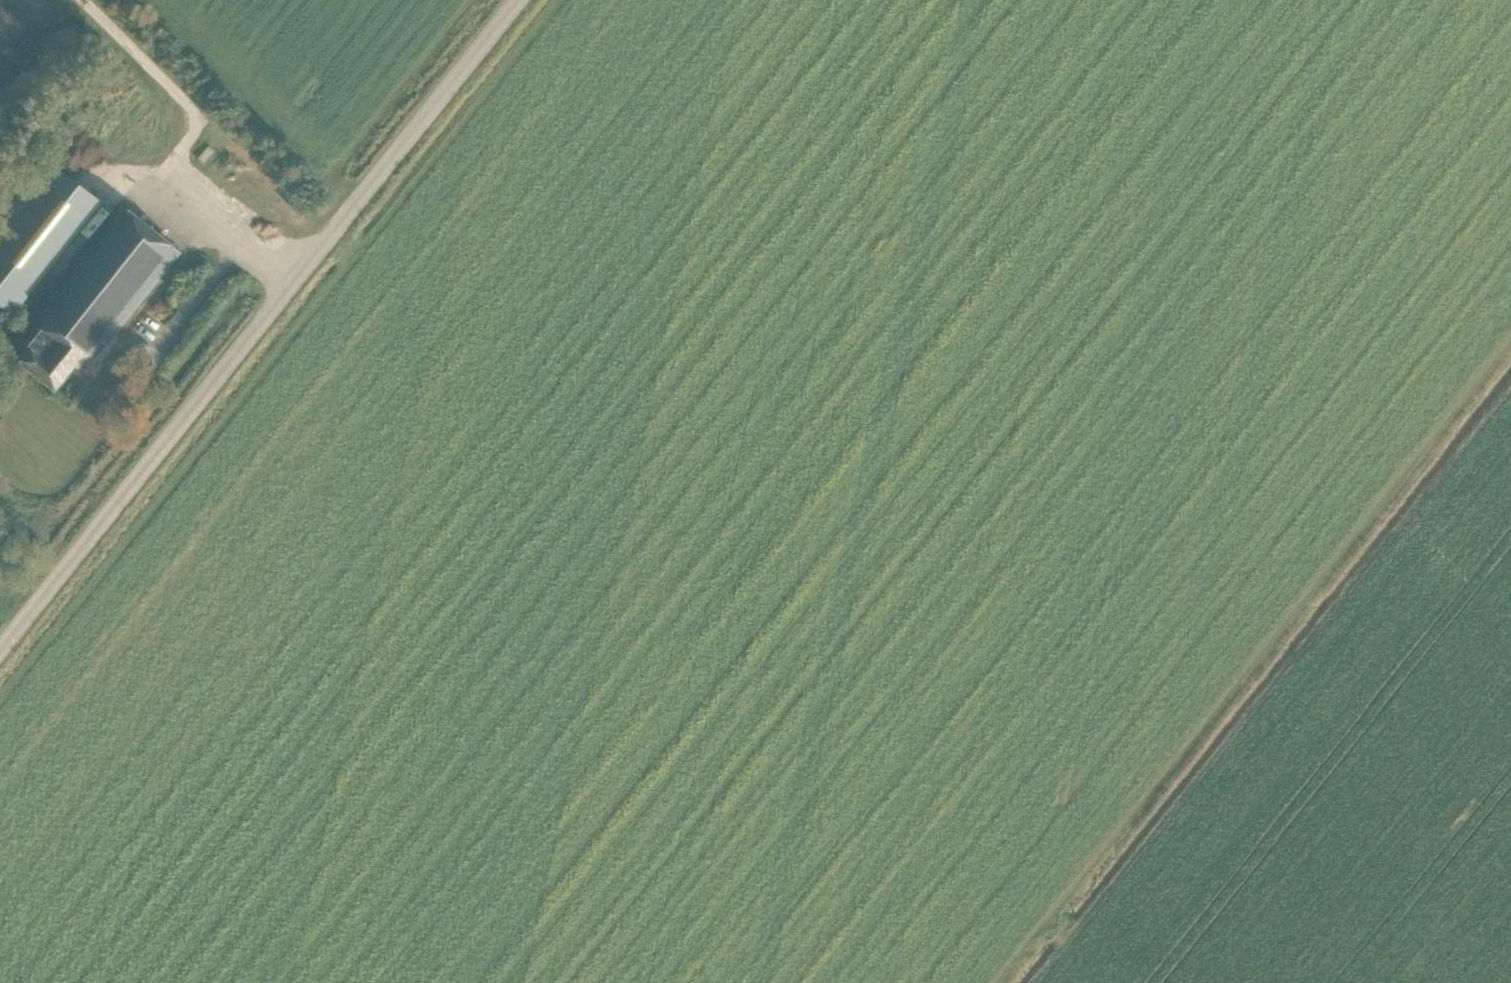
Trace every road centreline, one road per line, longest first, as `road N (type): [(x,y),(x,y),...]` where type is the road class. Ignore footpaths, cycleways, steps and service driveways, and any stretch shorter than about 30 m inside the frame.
road 1 (unclassified): [(0,644),(508,0)]
road 2 (track): [(163,171),(202,120),(85,0)]

